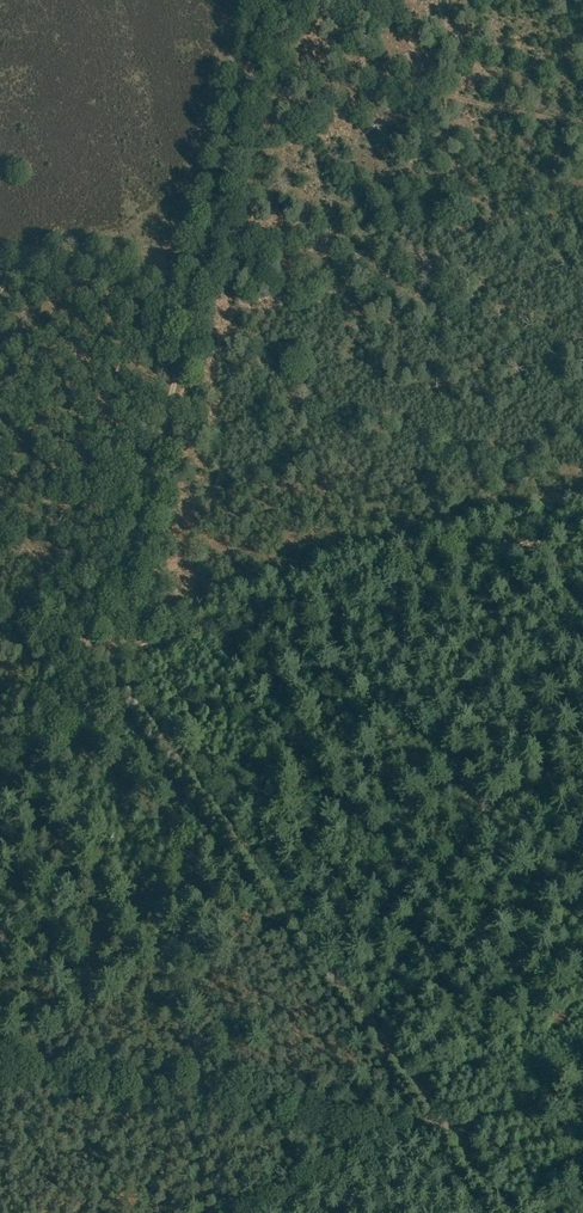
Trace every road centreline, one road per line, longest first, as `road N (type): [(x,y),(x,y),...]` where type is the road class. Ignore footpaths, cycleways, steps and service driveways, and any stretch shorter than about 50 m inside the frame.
road 1 (track): [(511,1212),(106,656)]
road 2 (track): [(110,644),(582,522)]
road 3 (track): [(106,656),(199,280)]
road 4 (track): [(264,1212),(431,1127),(452,1130),(582,1095)]
road 5 (track): [(256,49),(199,280)]
road 6 (track): [(0,781),(106,656)]

